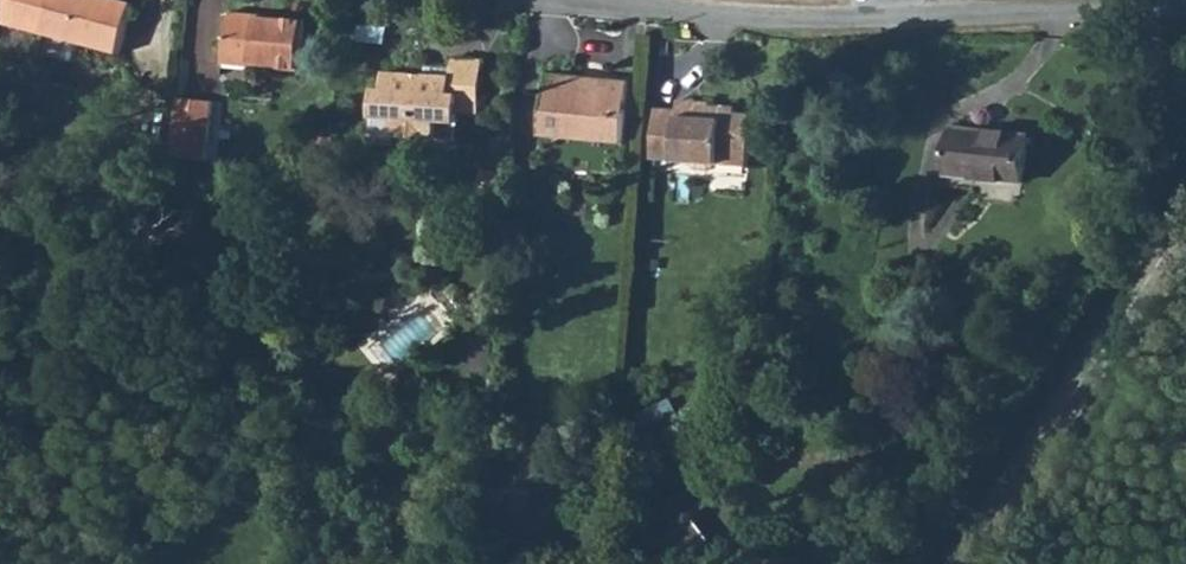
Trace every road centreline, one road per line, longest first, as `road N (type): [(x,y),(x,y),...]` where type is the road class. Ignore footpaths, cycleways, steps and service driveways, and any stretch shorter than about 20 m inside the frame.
road 1 (unclassified): [(625,0),(733,11),(1185,14)]
road 2 (tertiary): [(956,563),(1185,205)]

